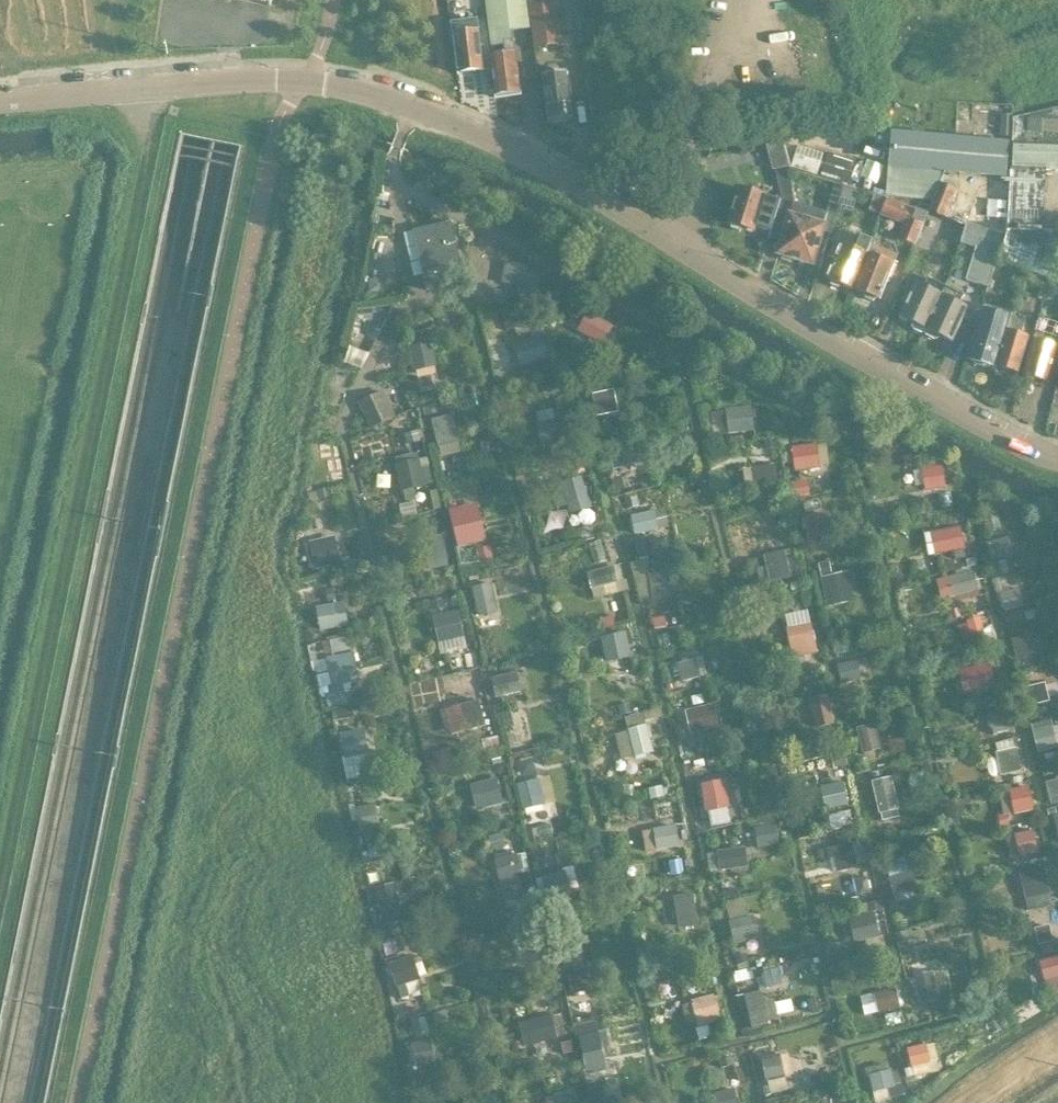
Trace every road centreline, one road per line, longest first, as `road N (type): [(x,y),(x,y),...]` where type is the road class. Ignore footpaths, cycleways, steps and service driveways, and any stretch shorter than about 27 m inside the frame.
road 1 (residential): [(0,105),(275,81),(325,85),(412,111),(543,172),(865,364),(1057,463)]
road 2 (track): [(153,92),(0,883)]

